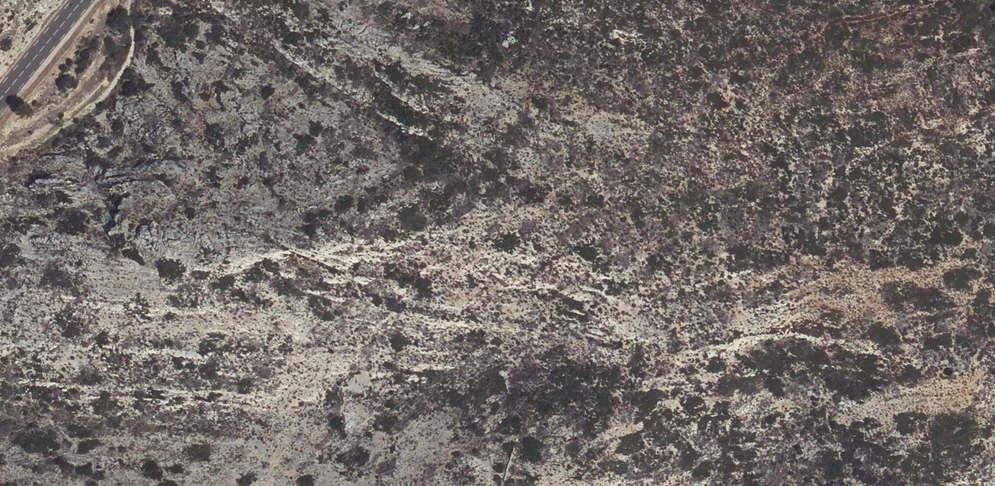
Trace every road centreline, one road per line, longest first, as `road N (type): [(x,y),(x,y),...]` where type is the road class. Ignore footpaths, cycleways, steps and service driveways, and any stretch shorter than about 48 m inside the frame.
road 1 (secondary): [(82,0),(0,100)]

